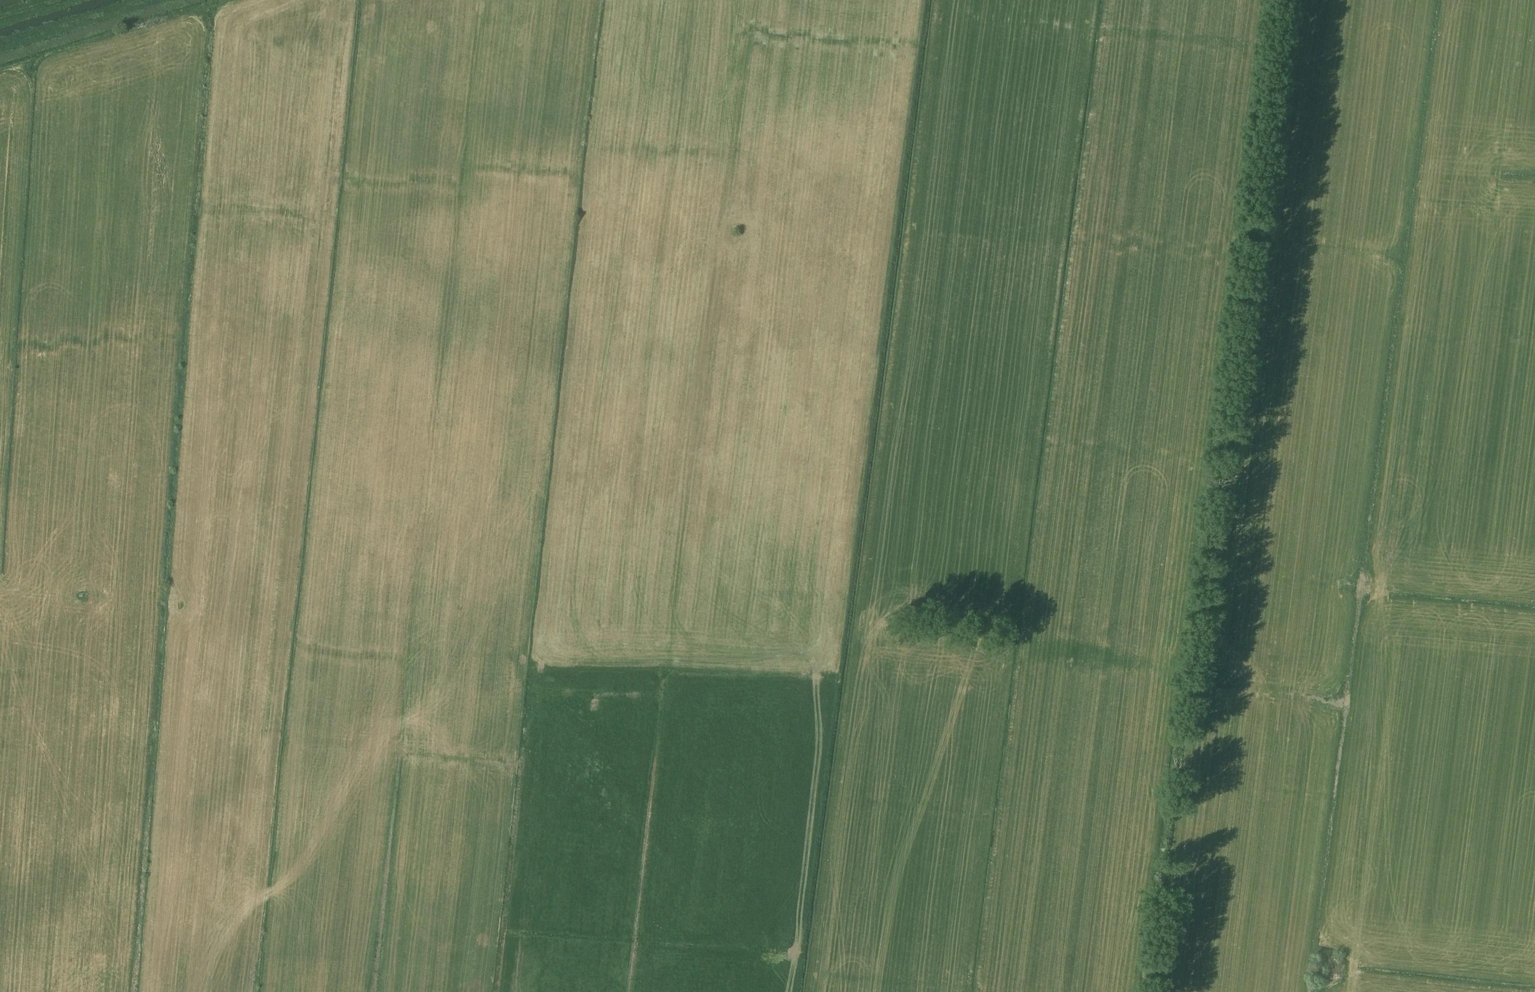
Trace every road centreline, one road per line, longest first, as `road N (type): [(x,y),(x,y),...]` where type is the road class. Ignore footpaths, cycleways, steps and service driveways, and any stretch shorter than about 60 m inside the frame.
road 1 (track): [(147,0),(0,45)]

